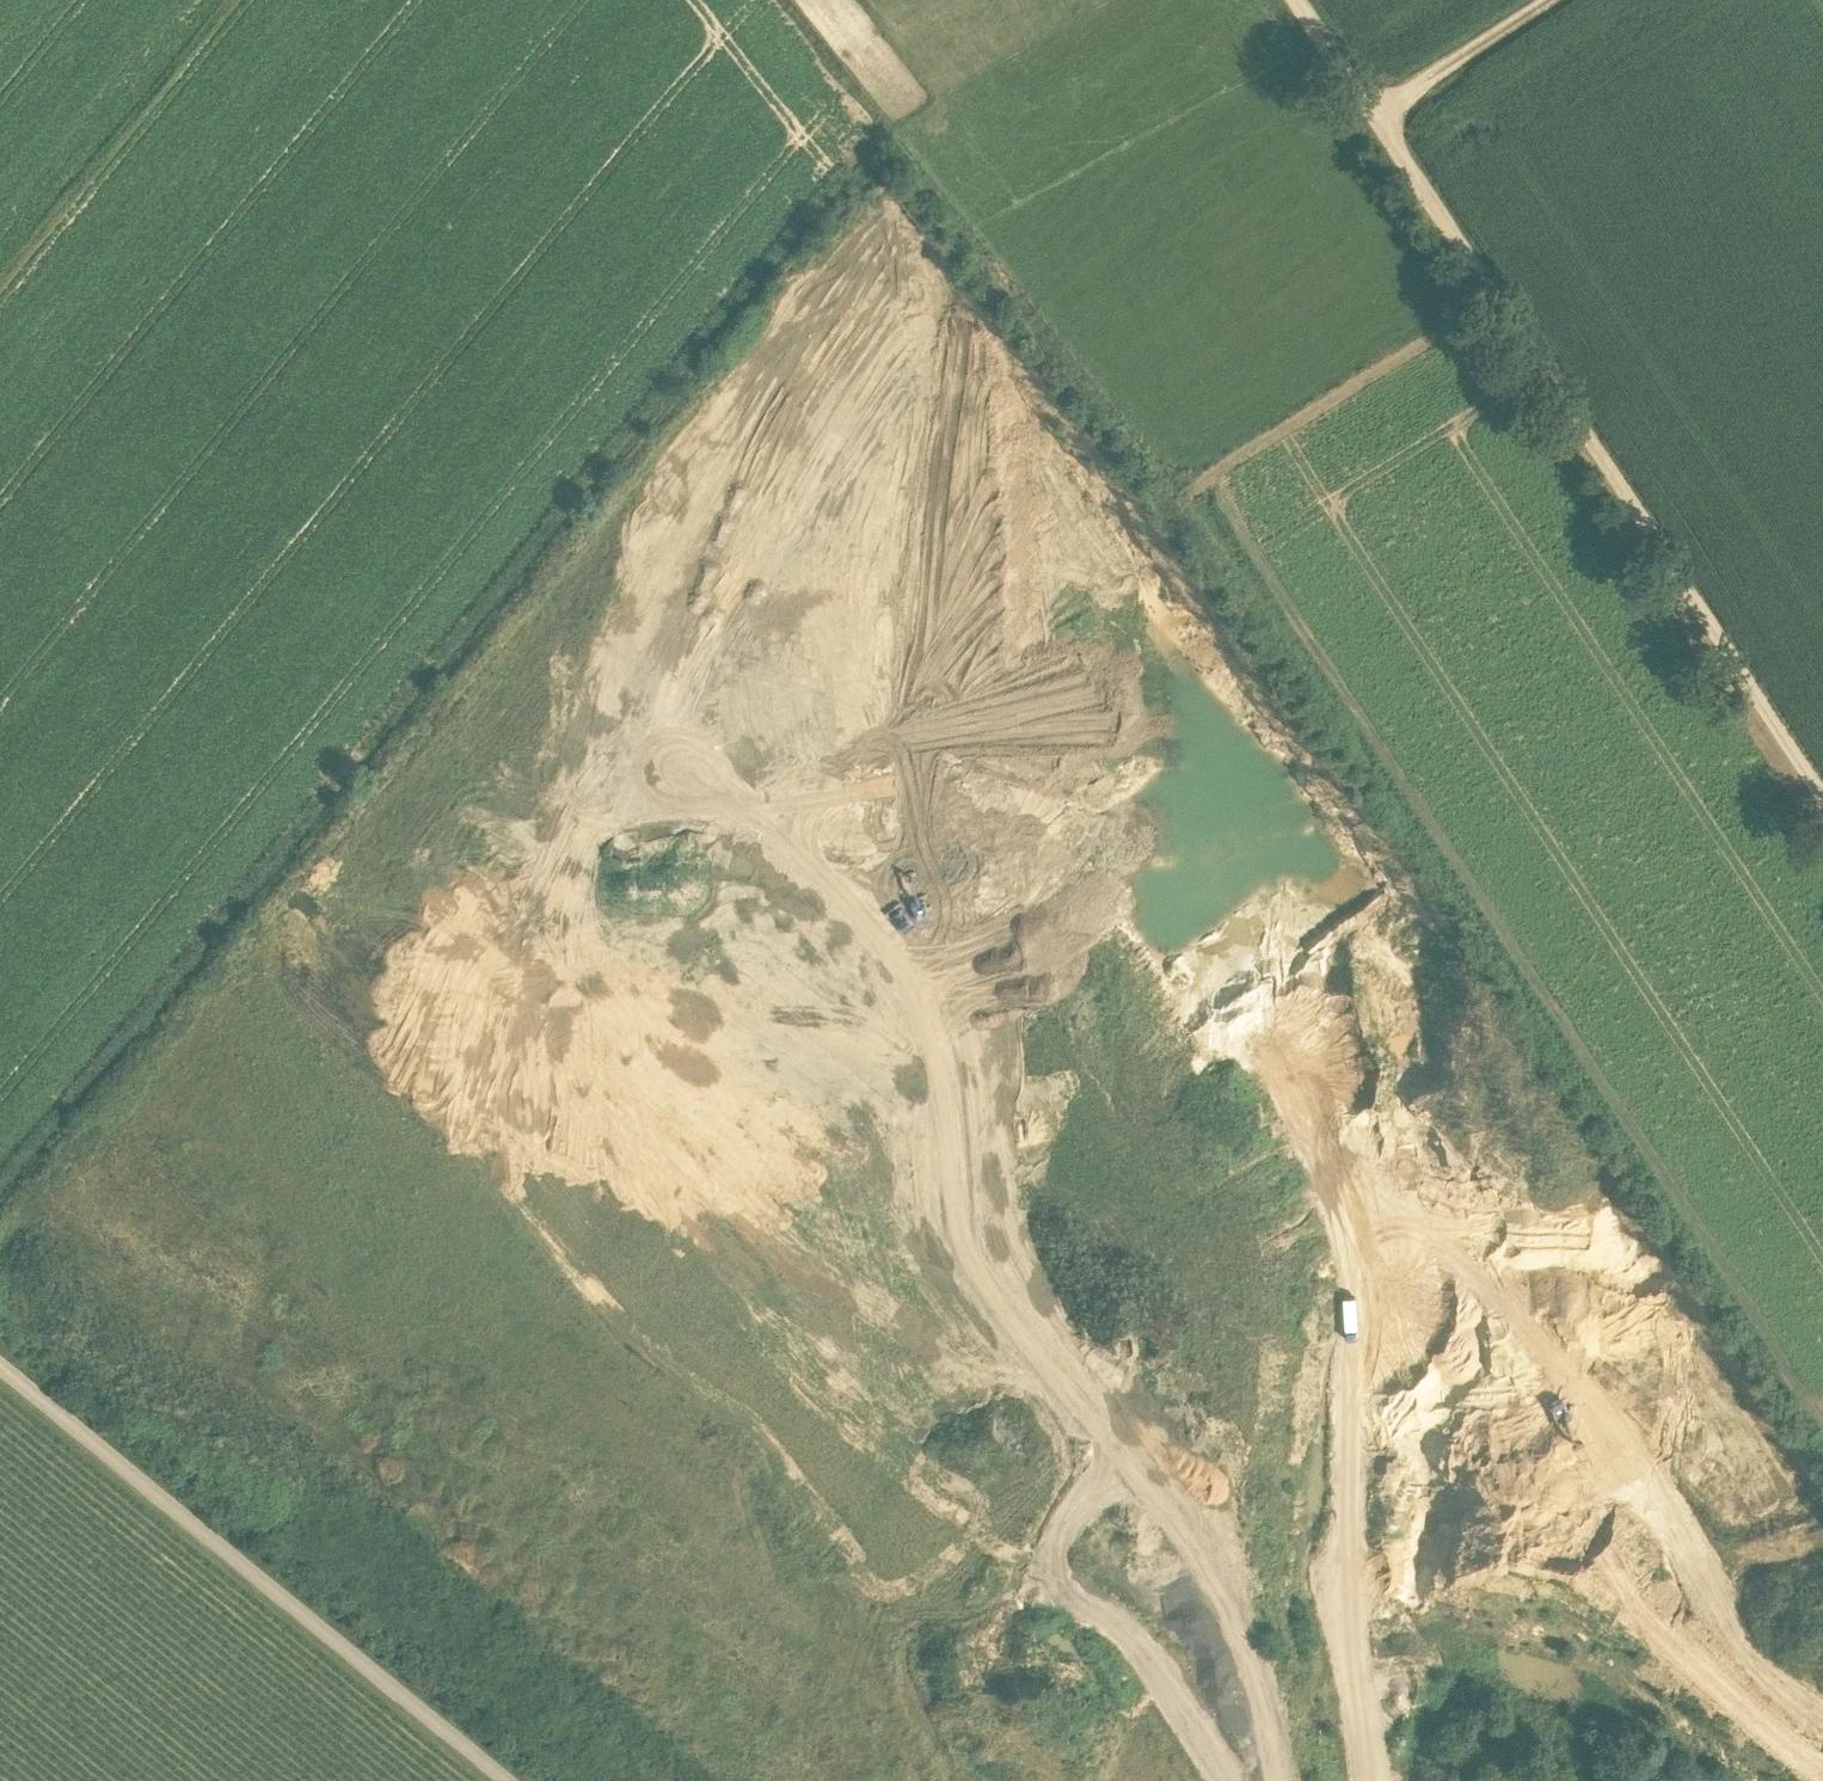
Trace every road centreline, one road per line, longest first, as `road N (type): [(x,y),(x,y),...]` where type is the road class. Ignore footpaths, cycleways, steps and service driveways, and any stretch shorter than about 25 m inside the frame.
road 1 (track): [(1822,795),(1372,118),(1550,0)]
road 2 (unclassified): [(497,1780),(0,1373)]
road 3 (unclassified): [(1372,118),(1294,0)]

